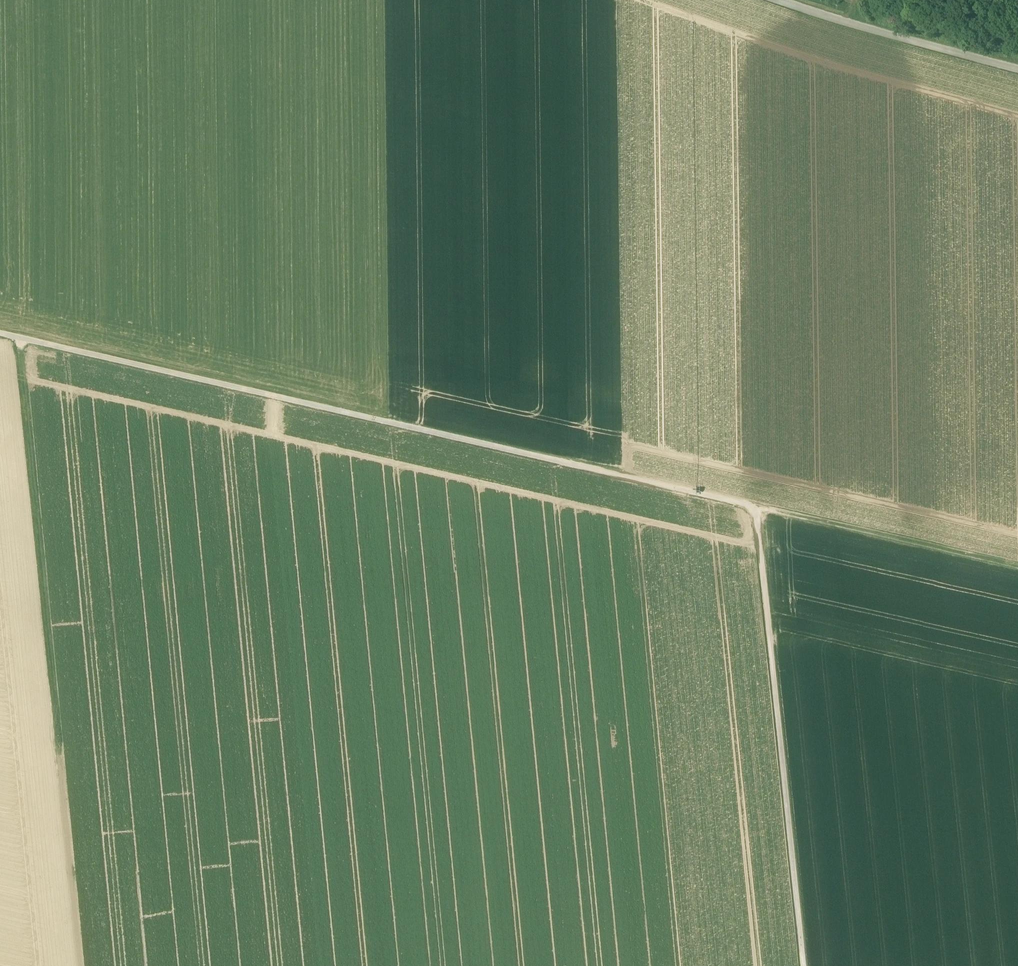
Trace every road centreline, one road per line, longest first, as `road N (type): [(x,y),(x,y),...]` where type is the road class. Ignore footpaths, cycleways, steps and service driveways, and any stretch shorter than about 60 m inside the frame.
road 1 (track): [(755,507),(1017,566)]
road 2 (track): [(1017,70),(771,0)]

